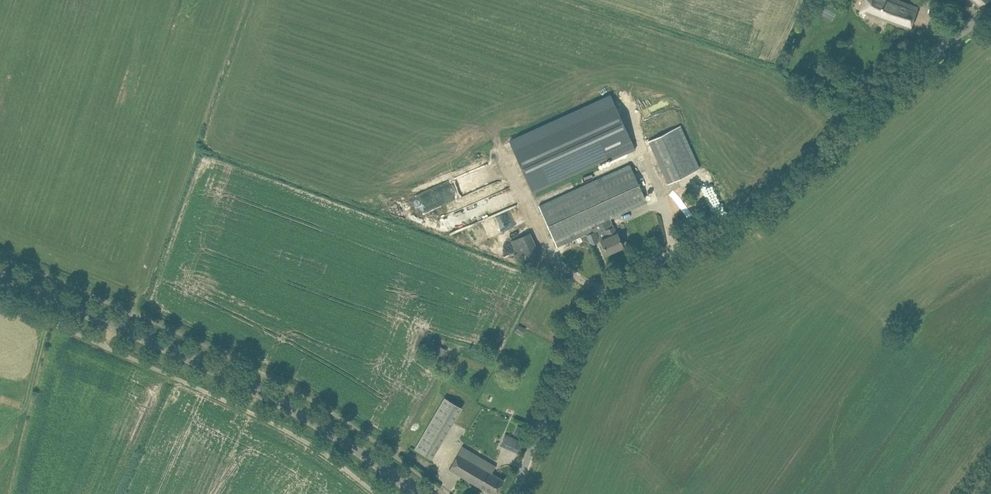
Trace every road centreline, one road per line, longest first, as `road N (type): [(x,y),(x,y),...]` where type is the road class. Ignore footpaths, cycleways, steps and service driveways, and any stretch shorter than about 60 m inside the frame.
road 1 (unclassified): [(508,493),(578,312),(606,288),(791,181),(990,6)]
road 2 (secondary): [(410,493),(284,406),(0,277)]

